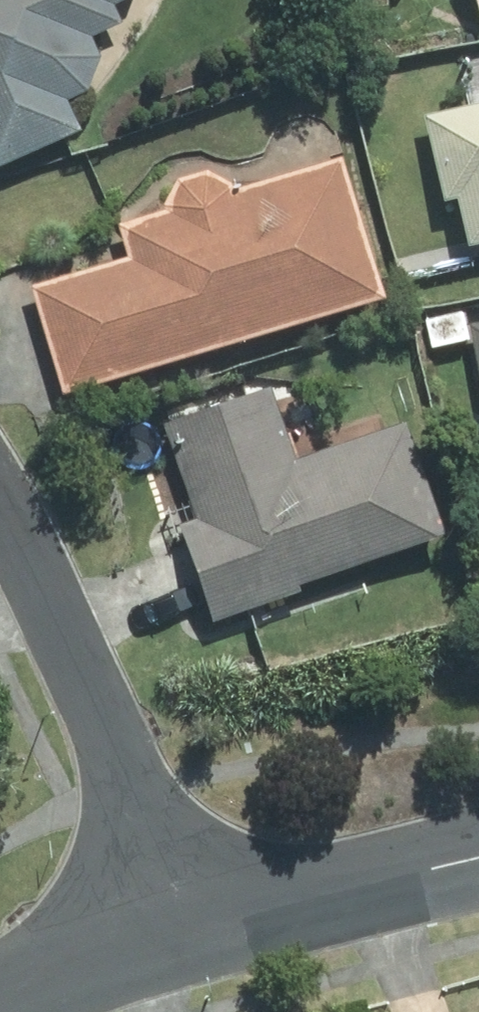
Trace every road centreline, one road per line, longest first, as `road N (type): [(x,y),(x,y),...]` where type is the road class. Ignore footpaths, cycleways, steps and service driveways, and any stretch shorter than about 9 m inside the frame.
road 1 (residential): [(0,520),(182,920)]
road 2 (residential): [(182,920),(478,855)]
road 3 (residential): [(0,988),(182,920)]

